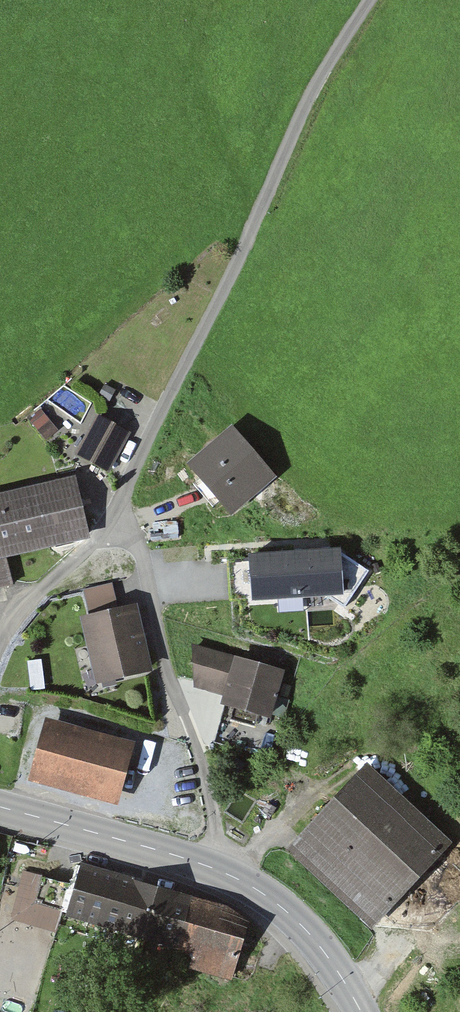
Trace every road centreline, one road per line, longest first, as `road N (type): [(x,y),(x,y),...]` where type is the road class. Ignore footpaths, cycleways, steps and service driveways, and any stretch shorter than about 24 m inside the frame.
road 1 (residential): [(126,492),(311,91),(369,0)]
road 2 (residential): [(126,492),(128,543),(211,797),(208,865)]
road 3 (secondary): [(361,1011),(301,923),(267,894),(208,865)]
road 4 (secondary): [(208,865),(0,806)]
road 5 (residential): [(0,643),(101,532),(126,492)]

